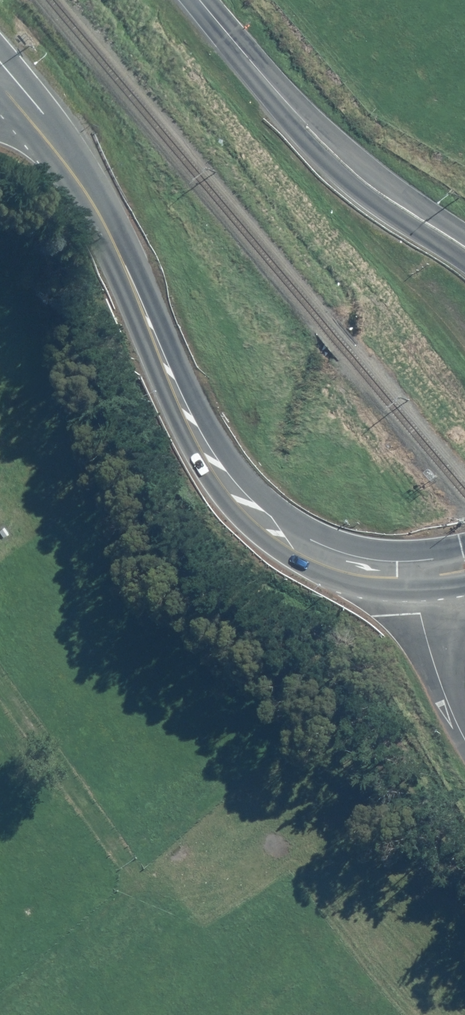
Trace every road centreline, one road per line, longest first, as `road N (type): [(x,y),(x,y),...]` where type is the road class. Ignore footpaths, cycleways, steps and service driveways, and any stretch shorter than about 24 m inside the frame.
road 1 (secondary): [(0,89),(92,208),(177,410),(244,512),(318,560),(414,573)]
road 2 (tertiary): [(200,0),(324,143),(464,251)]
road 3 (unclassified): [(464,738),(428,650),(414,573)]

